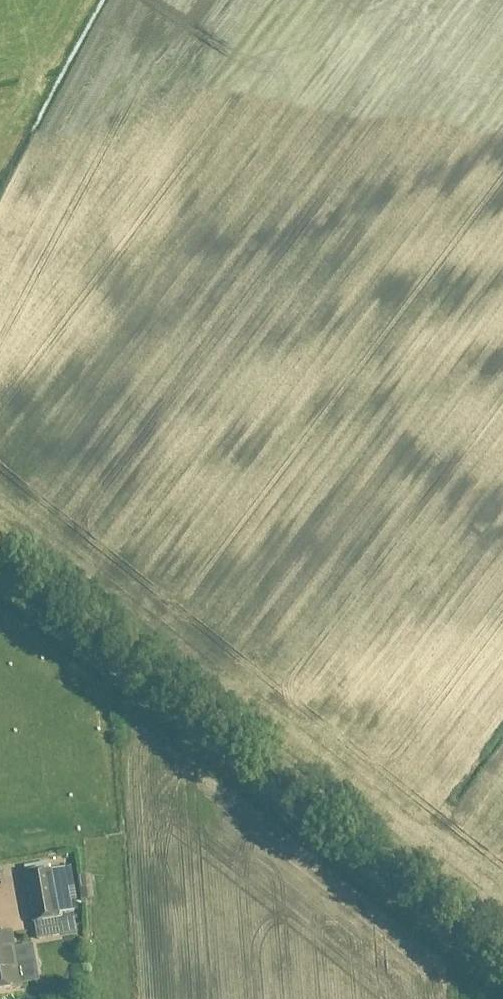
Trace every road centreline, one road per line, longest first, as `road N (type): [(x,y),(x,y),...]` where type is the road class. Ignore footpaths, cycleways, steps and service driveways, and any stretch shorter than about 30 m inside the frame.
road 1 (unclassified): [(502,990),(0,584)]

